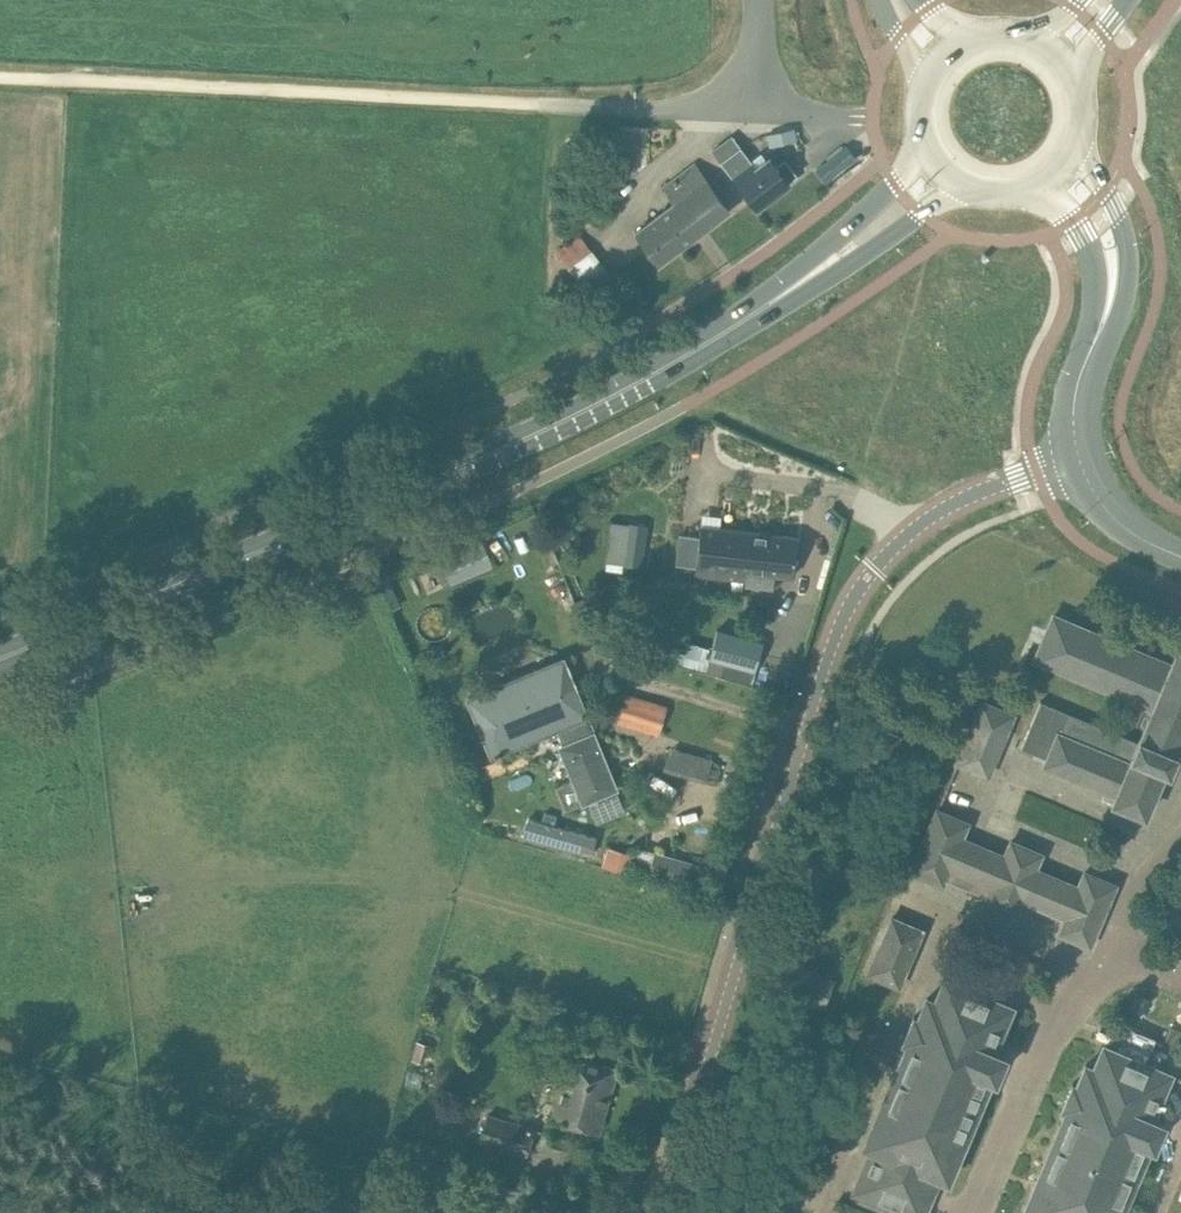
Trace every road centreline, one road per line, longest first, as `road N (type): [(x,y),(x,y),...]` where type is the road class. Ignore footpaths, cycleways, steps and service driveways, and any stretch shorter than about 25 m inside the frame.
road 1 (unclassified): [(667,1212),(844,610),(889,549),(943,507),(1080,453)]
road 2 (primary): [(0,662),(449,477),(643,379),(795,286)]
road 3 (residential): [(974,1212),(1073,980),(1115,953)]
road 4 (primary): [(795,286),(848,266),(959,180)]
road 5 (primary): [(927,141),(795,286)]
road 6 (tertiary): [(1111,275),(1076,394),(1080,453)]
road 7 (tertiary): [(1080,453),(1126,525),(1180,559)]
road 8 (tertiary): [(1111,275),(1120,220),(1105,188),(1069,154)]
road 9 (residential): [(1115,953),(1137,892),(1180,850)]

